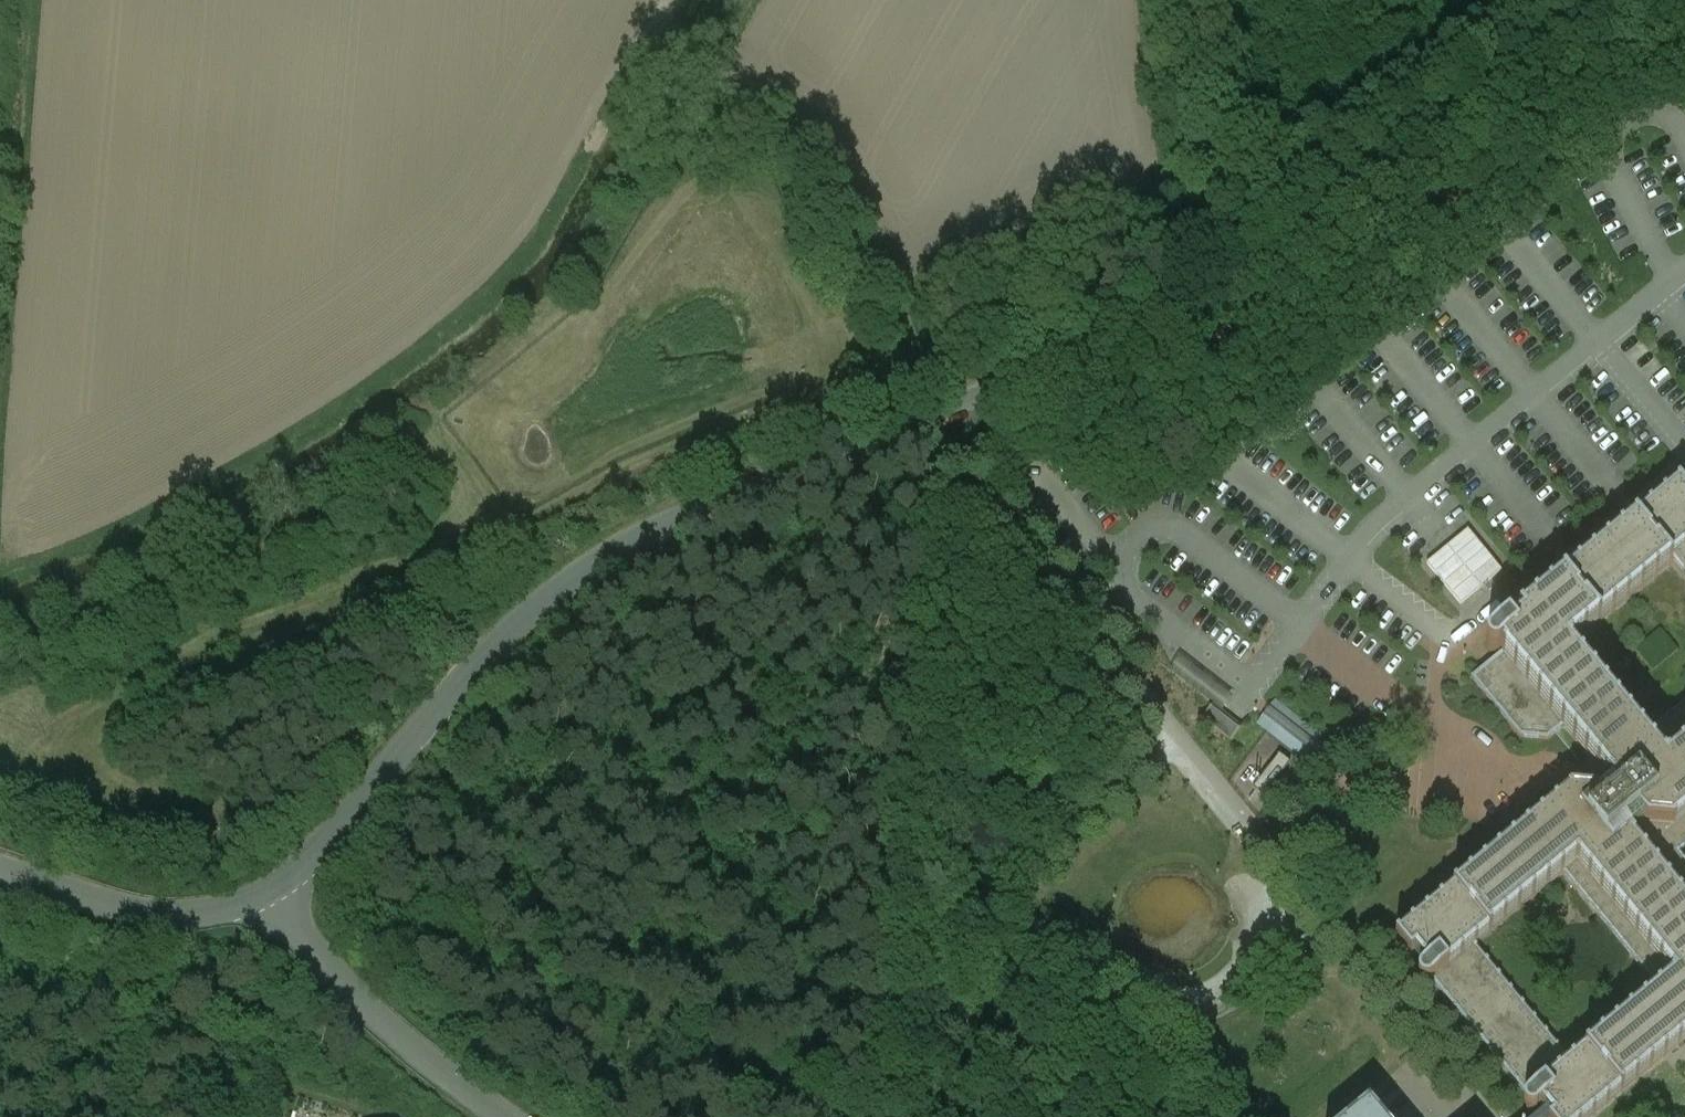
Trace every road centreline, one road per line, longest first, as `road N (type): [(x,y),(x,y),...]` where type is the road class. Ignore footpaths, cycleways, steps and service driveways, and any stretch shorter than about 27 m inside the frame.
road 1 (unclassified): [(266,898),(342,827),(535,607),(596,561),(743,488),(1117,341),(1210,296),(1295,242),(1619,0)]
road 2 (residential): [(266,898),(404,1051),(493,1116)]
road 3 (unclassified): [(0,875),(143,917),(216,916),(266,898)]

